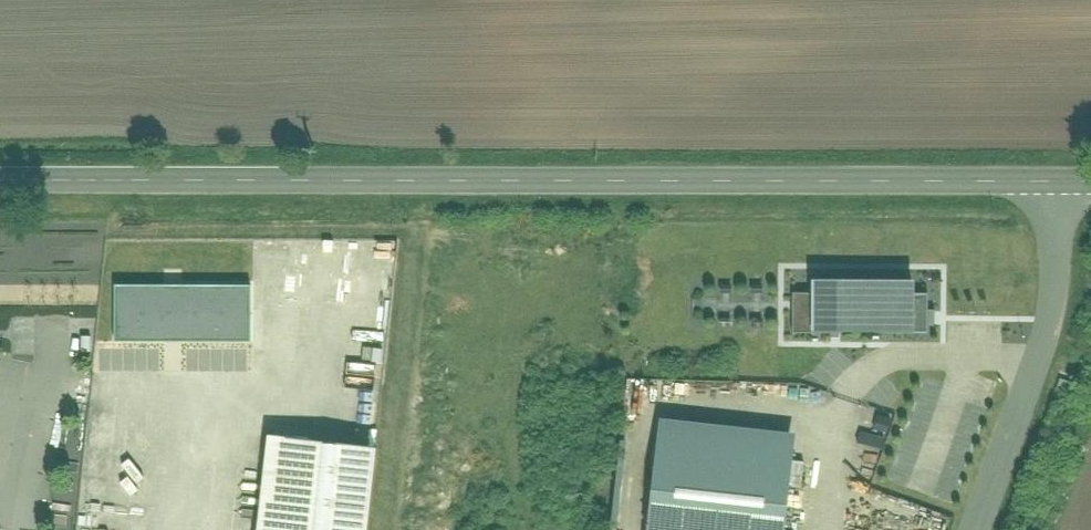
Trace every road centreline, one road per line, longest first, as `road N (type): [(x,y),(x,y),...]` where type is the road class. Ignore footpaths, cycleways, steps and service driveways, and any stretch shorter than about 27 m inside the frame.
road 1 (tertiary): [(1054,182),(0,179)]
road 2 (residential): [(978,529),(1040,359),(1051,307),(1054,182)]

